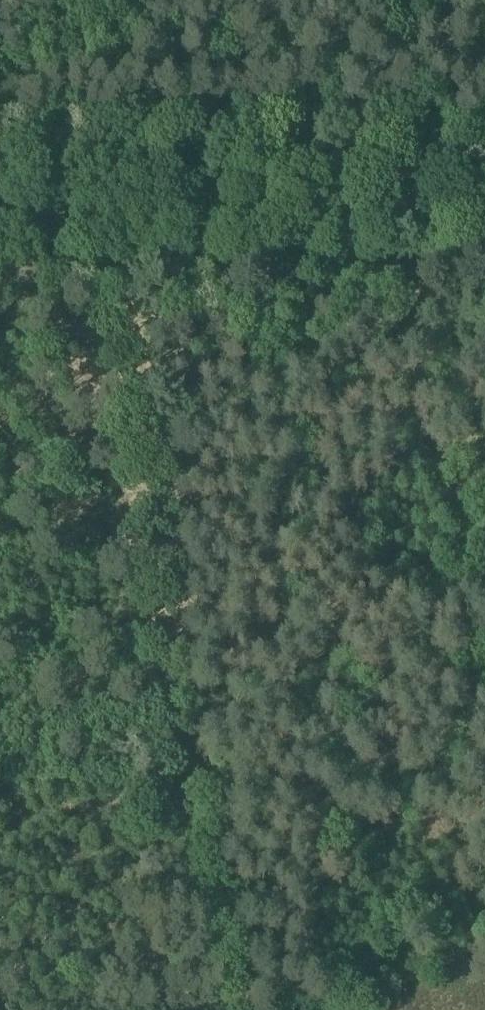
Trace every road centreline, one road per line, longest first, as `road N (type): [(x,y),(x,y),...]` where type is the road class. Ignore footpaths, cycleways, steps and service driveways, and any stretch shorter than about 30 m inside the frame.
road 1 (unclassified): [(0,210),(484,203)]

